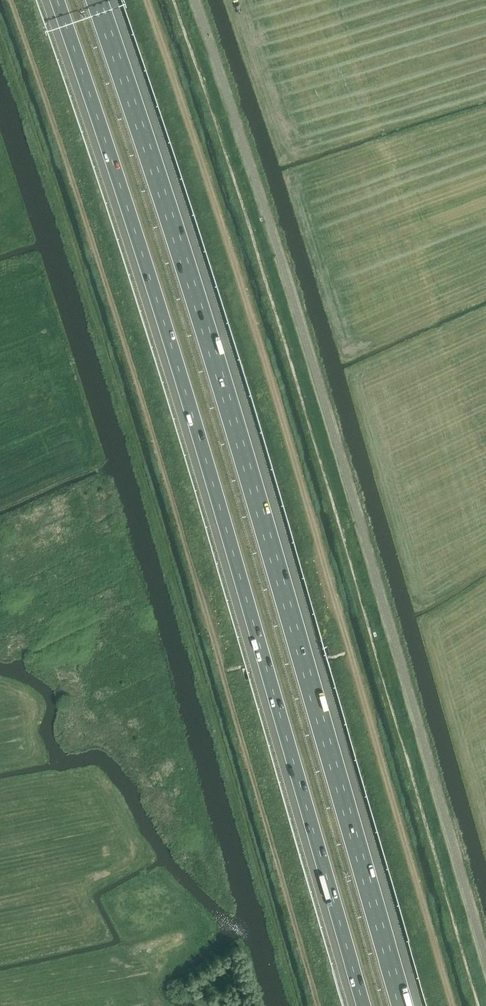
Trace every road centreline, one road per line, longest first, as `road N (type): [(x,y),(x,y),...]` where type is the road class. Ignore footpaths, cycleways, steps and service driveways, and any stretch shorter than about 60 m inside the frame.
road 1 (track): [(10,0),(149,423),(318,1005)]
road 2 (motorway): [(57,0),(170,340),(364,1005)]
road 3 (motorway): [(403,1005),(227,399),(97,0)]
road 4 (track): [(452,1005),(273,386),(147,0)]

